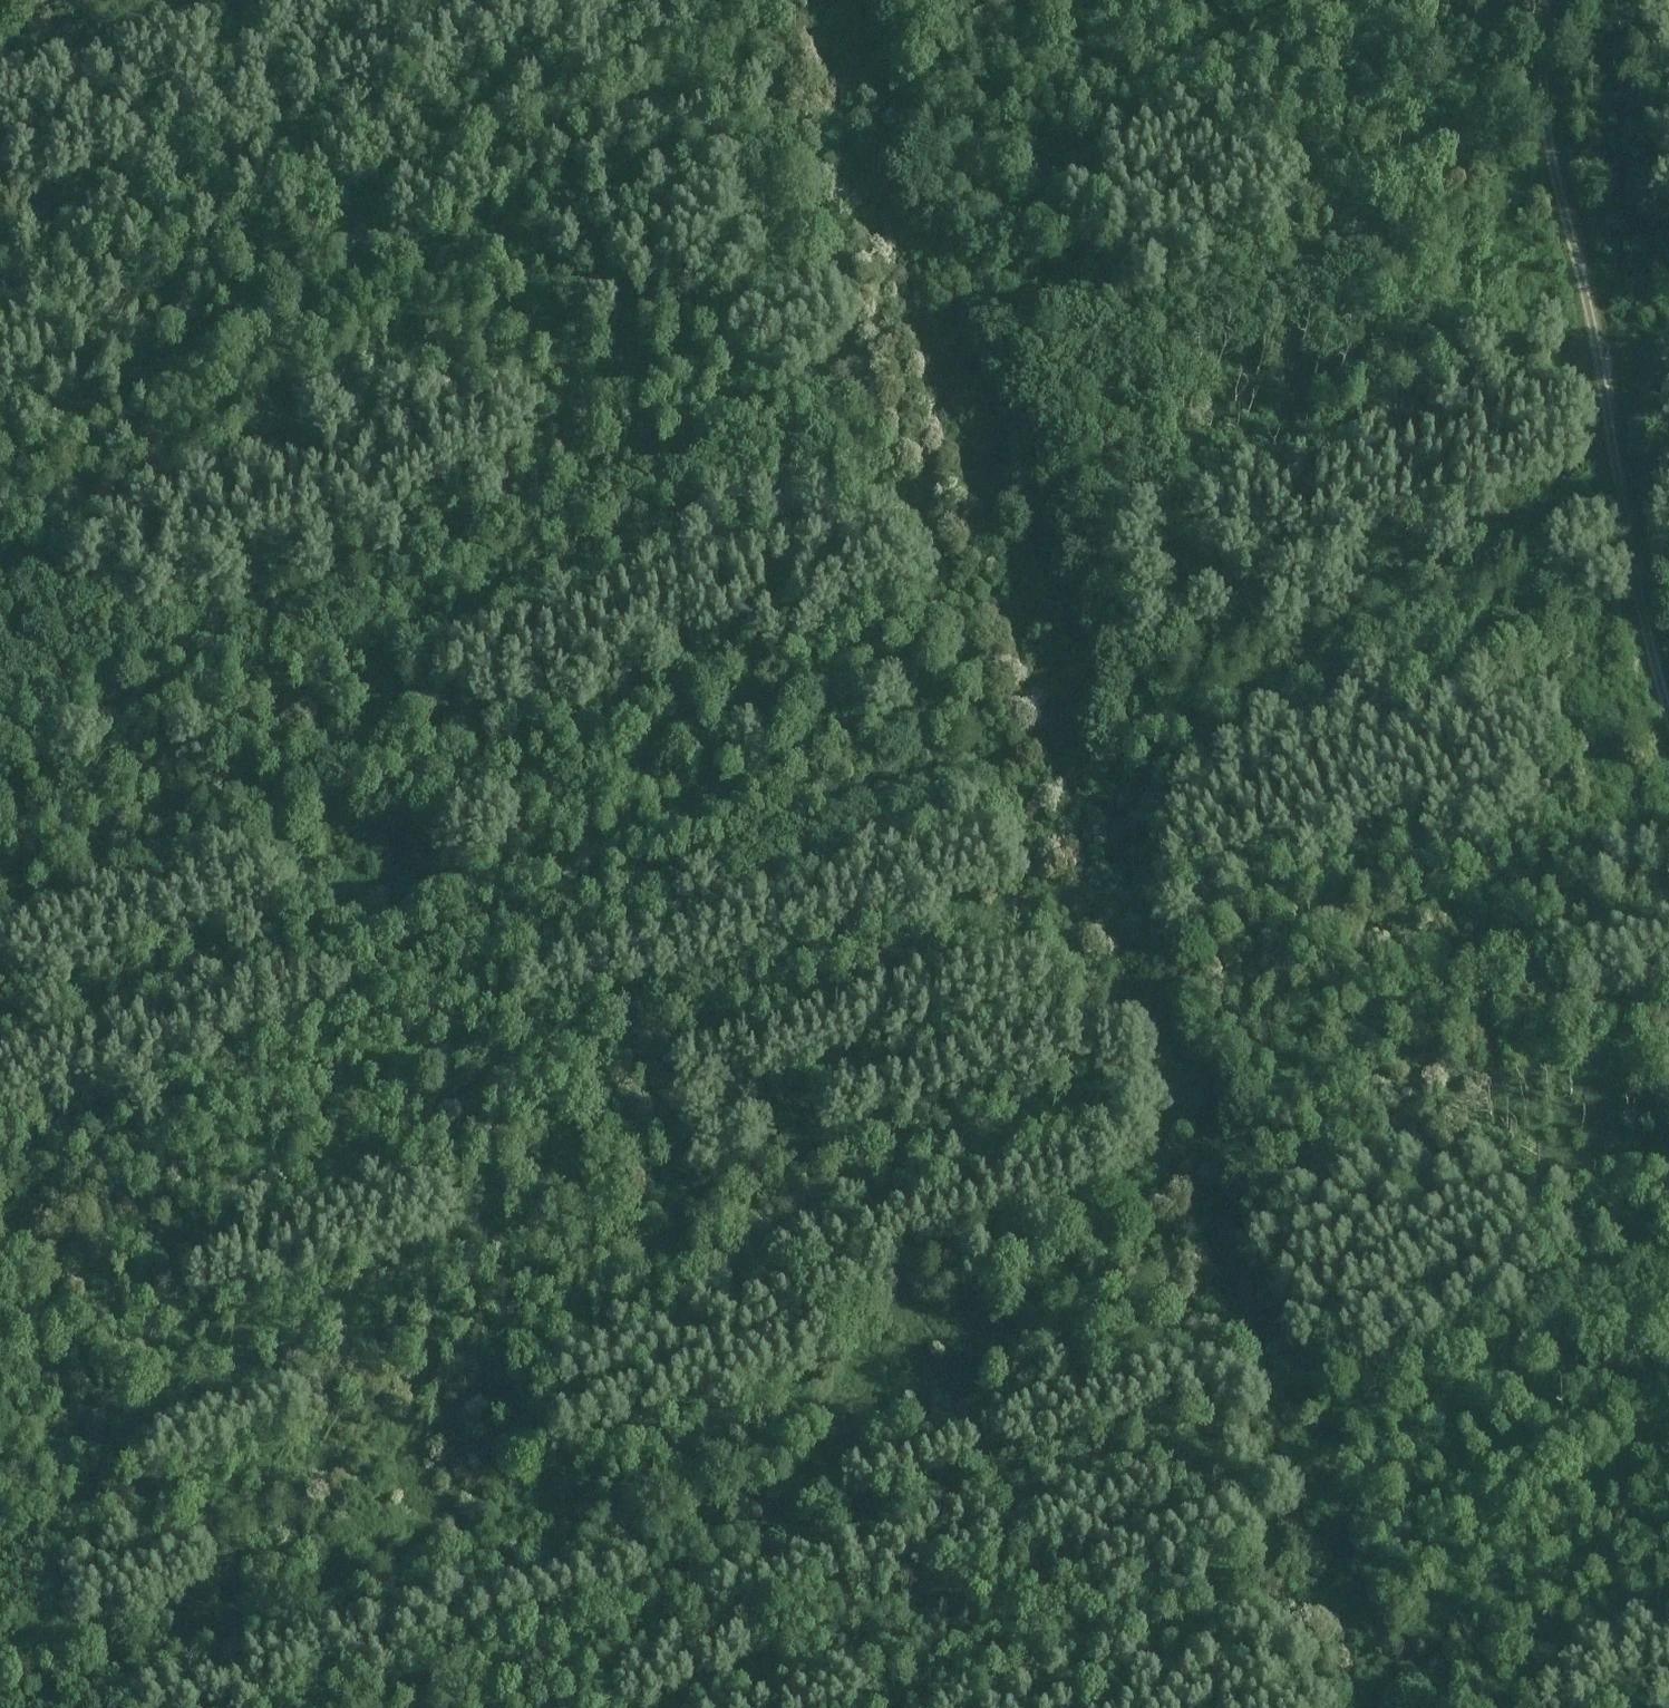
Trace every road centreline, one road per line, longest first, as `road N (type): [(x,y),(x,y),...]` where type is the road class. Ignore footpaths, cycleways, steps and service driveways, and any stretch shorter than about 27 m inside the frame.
road 1 (track): [(1668,716),(1592,315),(1557,187),(1540,0)]

